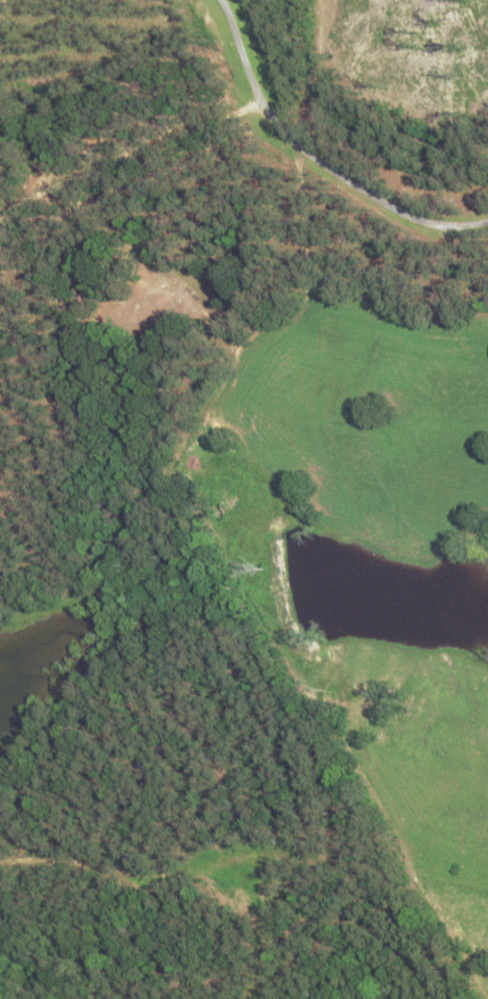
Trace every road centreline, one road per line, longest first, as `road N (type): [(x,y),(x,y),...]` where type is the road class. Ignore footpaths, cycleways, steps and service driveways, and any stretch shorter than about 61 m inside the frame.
road 1 (residential): [(487,454),(229,469),(0,388)]

